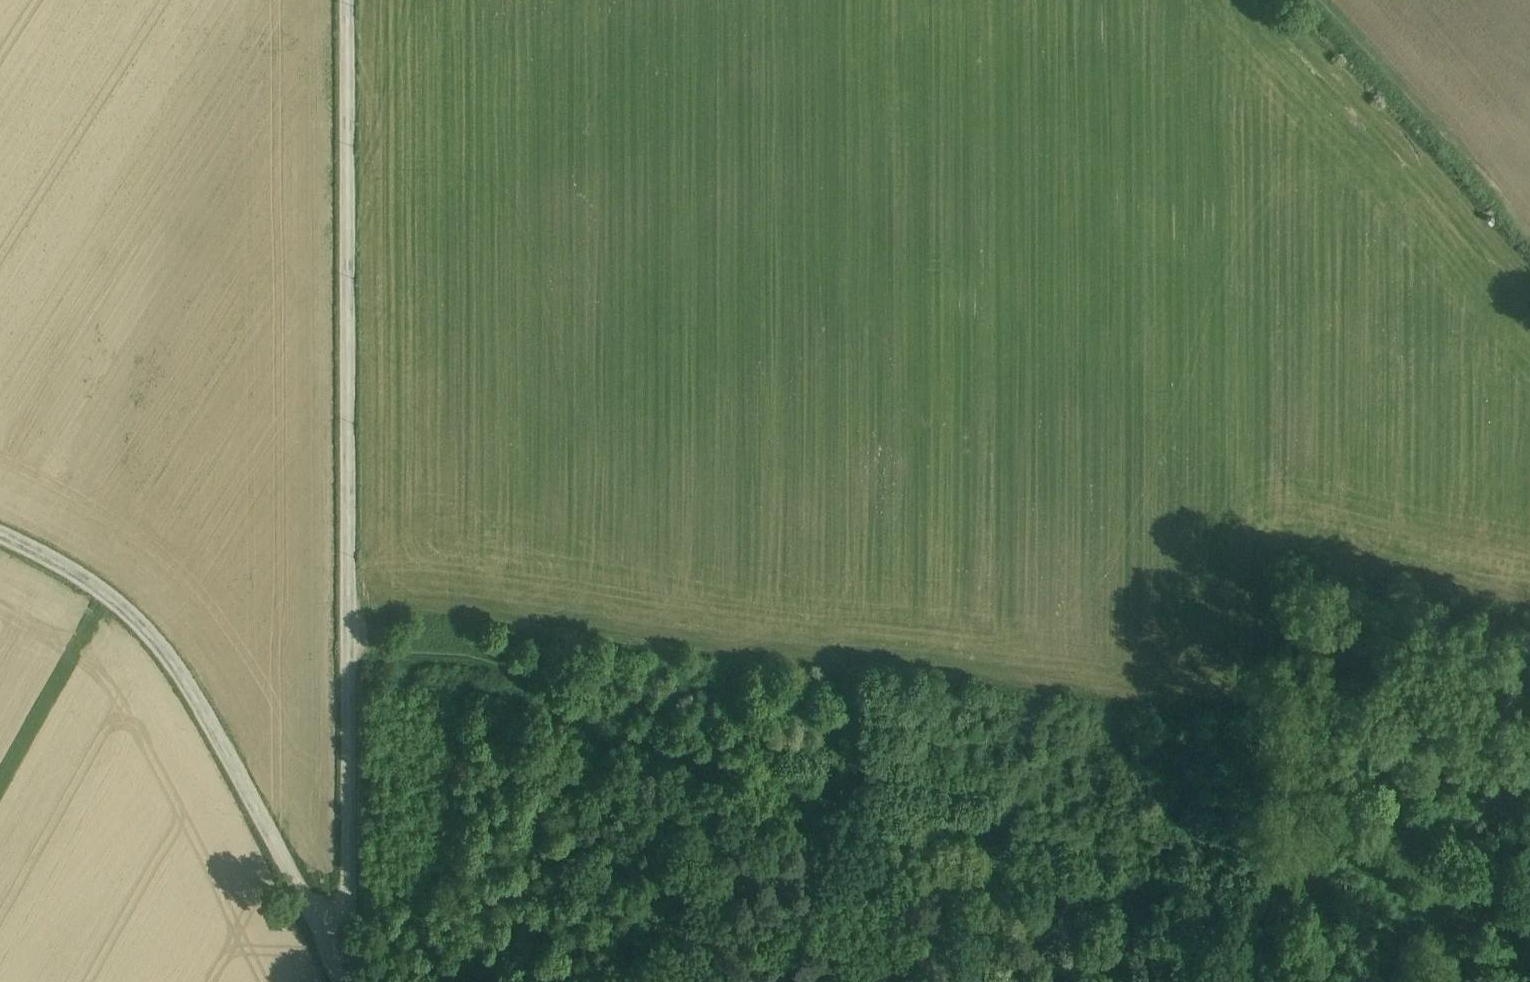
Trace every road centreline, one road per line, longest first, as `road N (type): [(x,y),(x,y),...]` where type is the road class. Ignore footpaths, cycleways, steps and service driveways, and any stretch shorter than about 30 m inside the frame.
road 1 (unclassified): [(341,968),(349,893),(348,0)]
road 2 (unclassified): [(0,534),(110,594),(183,676),(341,968)]
road 3 (track): [(1319,0),(1441,133),(1511,192)]

